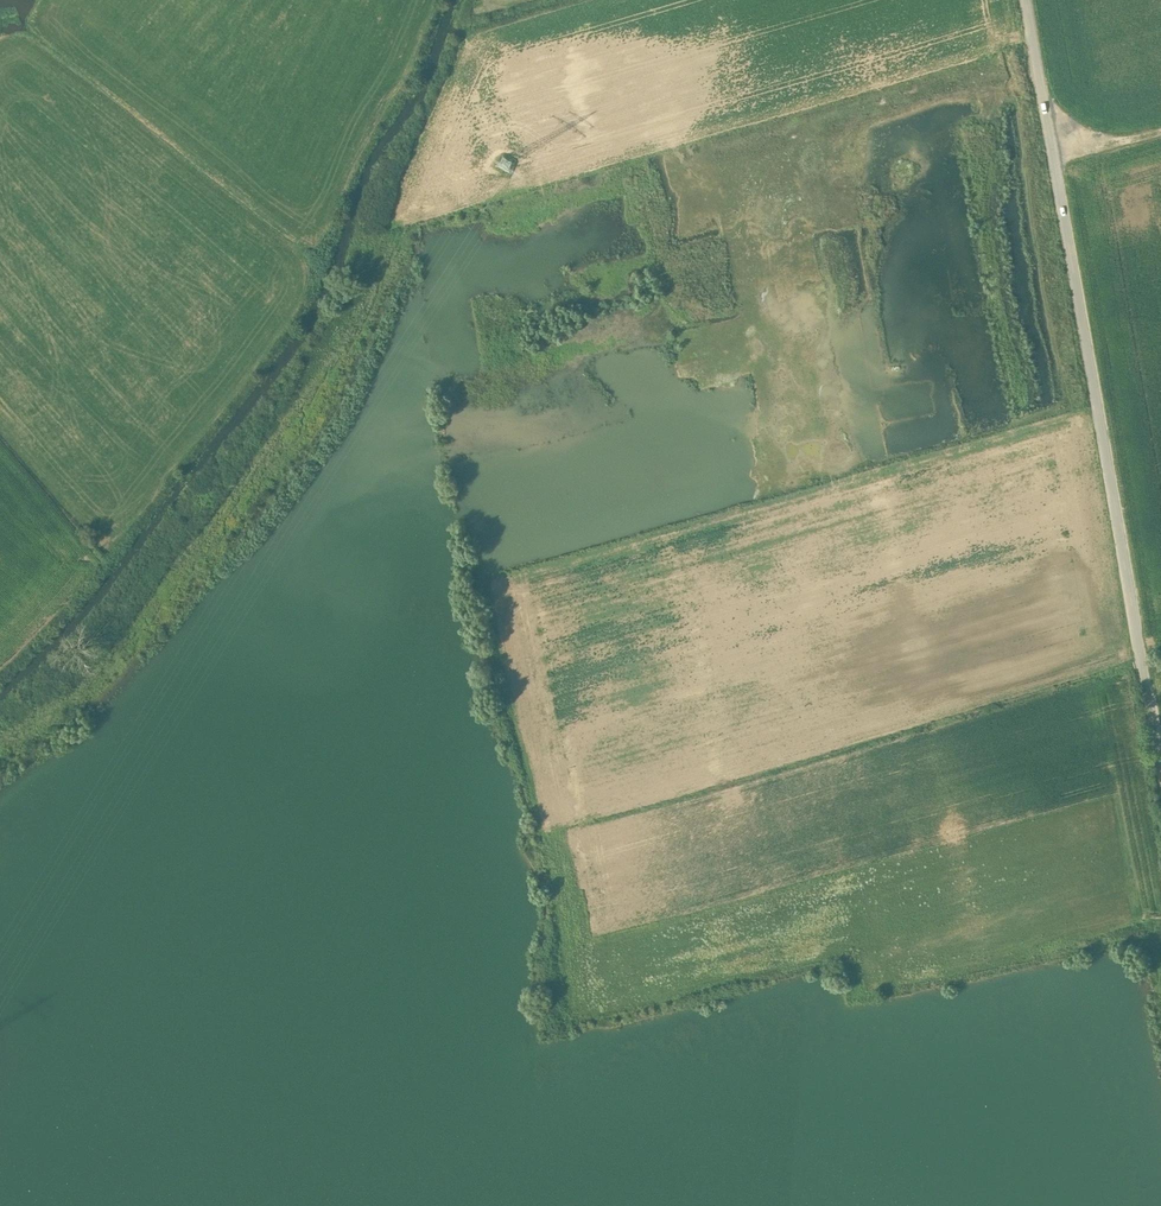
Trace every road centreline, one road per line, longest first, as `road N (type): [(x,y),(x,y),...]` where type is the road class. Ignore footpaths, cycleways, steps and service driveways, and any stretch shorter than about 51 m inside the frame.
road 1 (unclassified): [(1028,0),(1160,755)]

